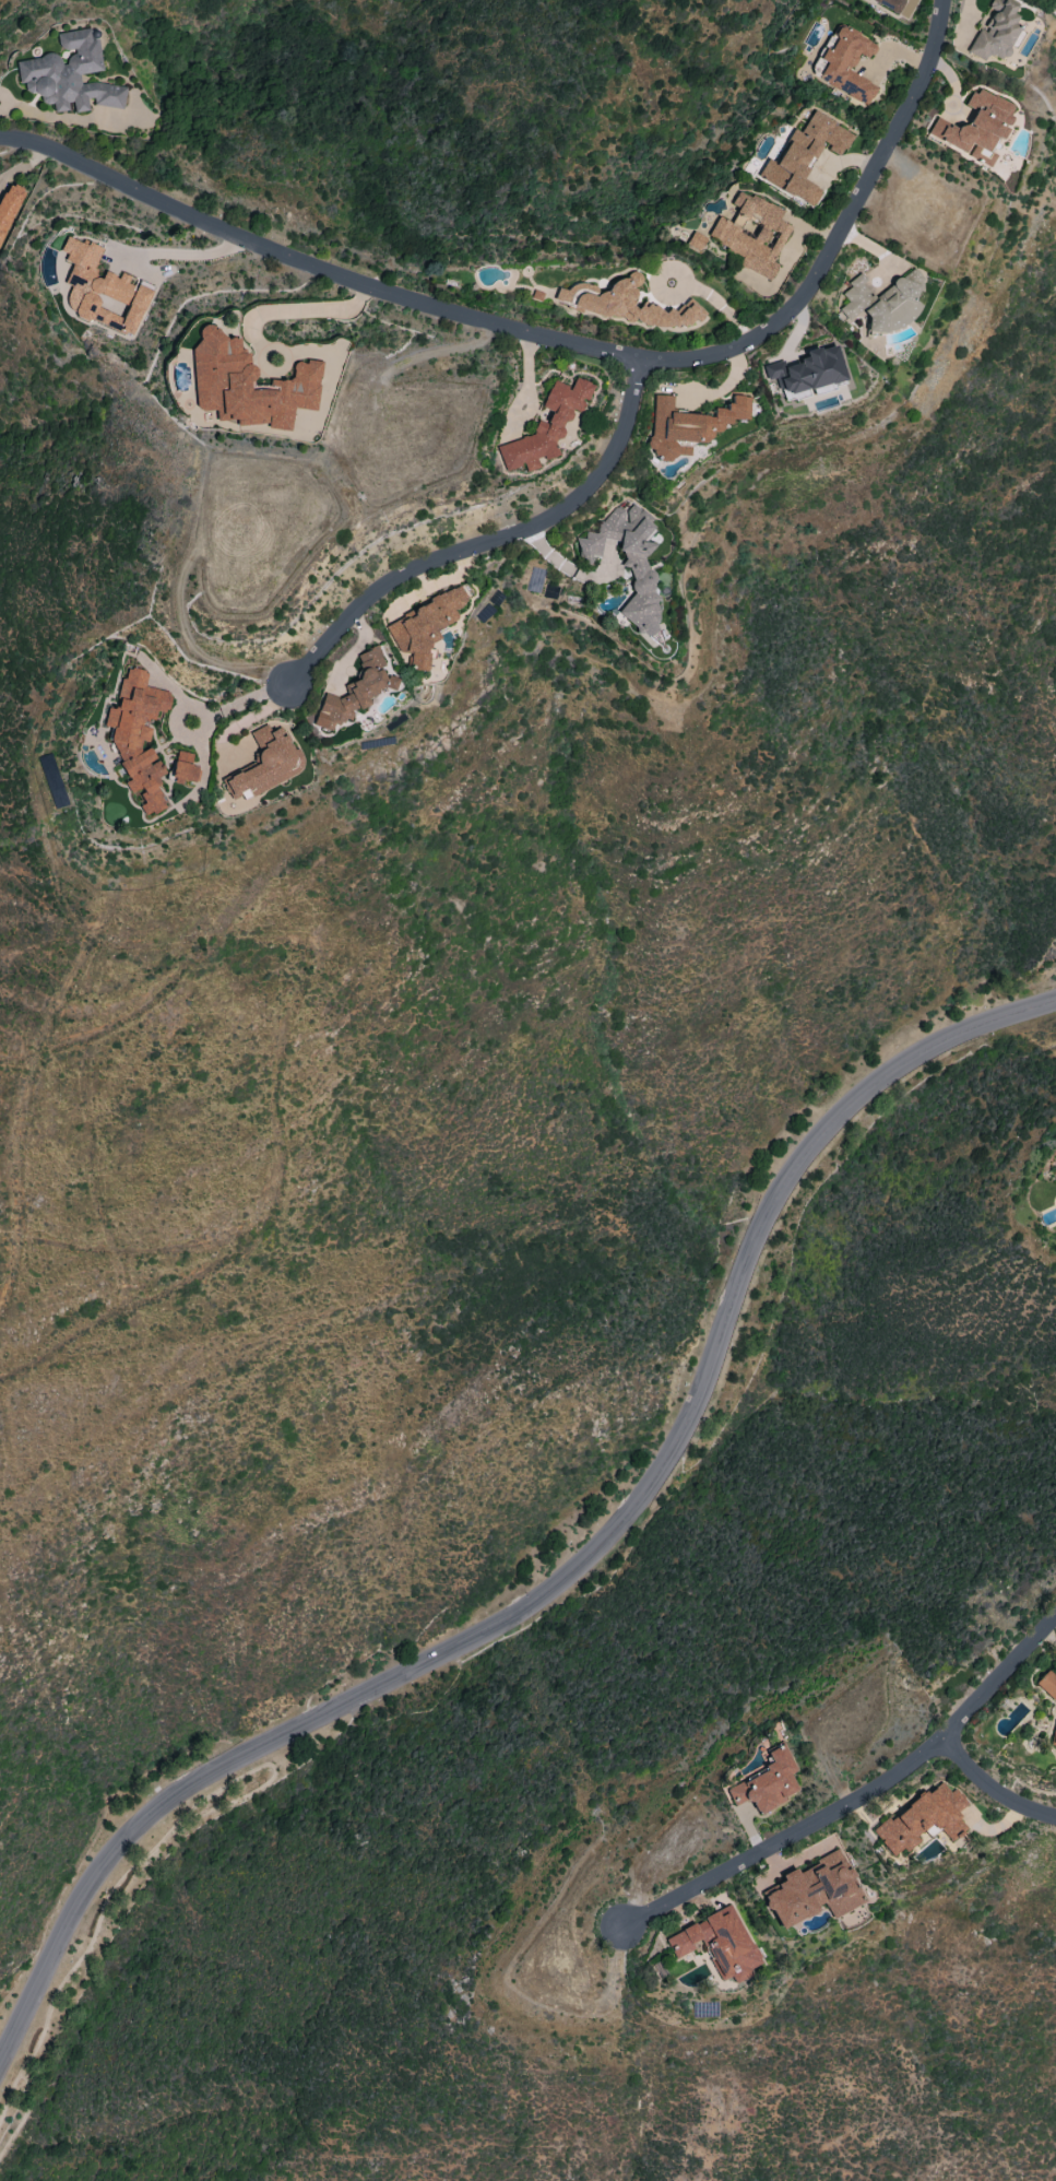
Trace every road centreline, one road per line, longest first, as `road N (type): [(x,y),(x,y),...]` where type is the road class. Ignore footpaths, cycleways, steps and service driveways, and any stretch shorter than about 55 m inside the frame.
road 1 (residential): [(0,2061),(72,1915),(154,1807),(246,1747),(535,1603),(649,1494),(689,1425),(763,1226),(829,1130),(895,1072),(966,1031),(1055,1001)]
road 2 (residential): [(946,0),(921,92),(814,286),(770,331),(719,354),(645,356),(364,283),(54,146),(0,137)]
road 3 (residential): [(624,1929),(858,1800),(944,1738),(1055,1619)]
road 4 (residential): [(645,356),(622,452),(590,492),(557,518),(396,579),(297,684)]
road 5 (residential): [(1055,1816),(998,1792),(944,1738)]

